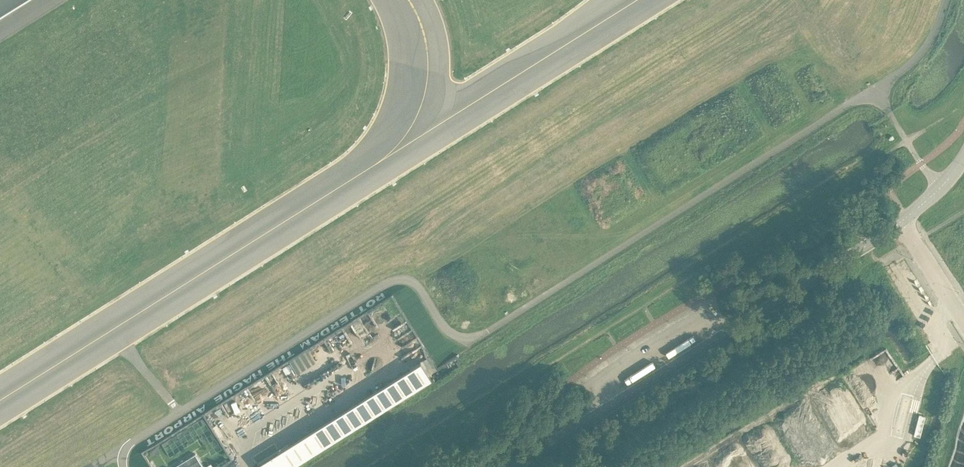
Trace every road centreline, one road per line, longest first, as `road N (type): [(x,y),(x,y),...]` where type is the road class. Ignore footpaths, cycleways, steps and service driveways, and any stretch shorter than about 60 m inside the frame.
road 1 (unclassified): [(901,222),(515,466)]

